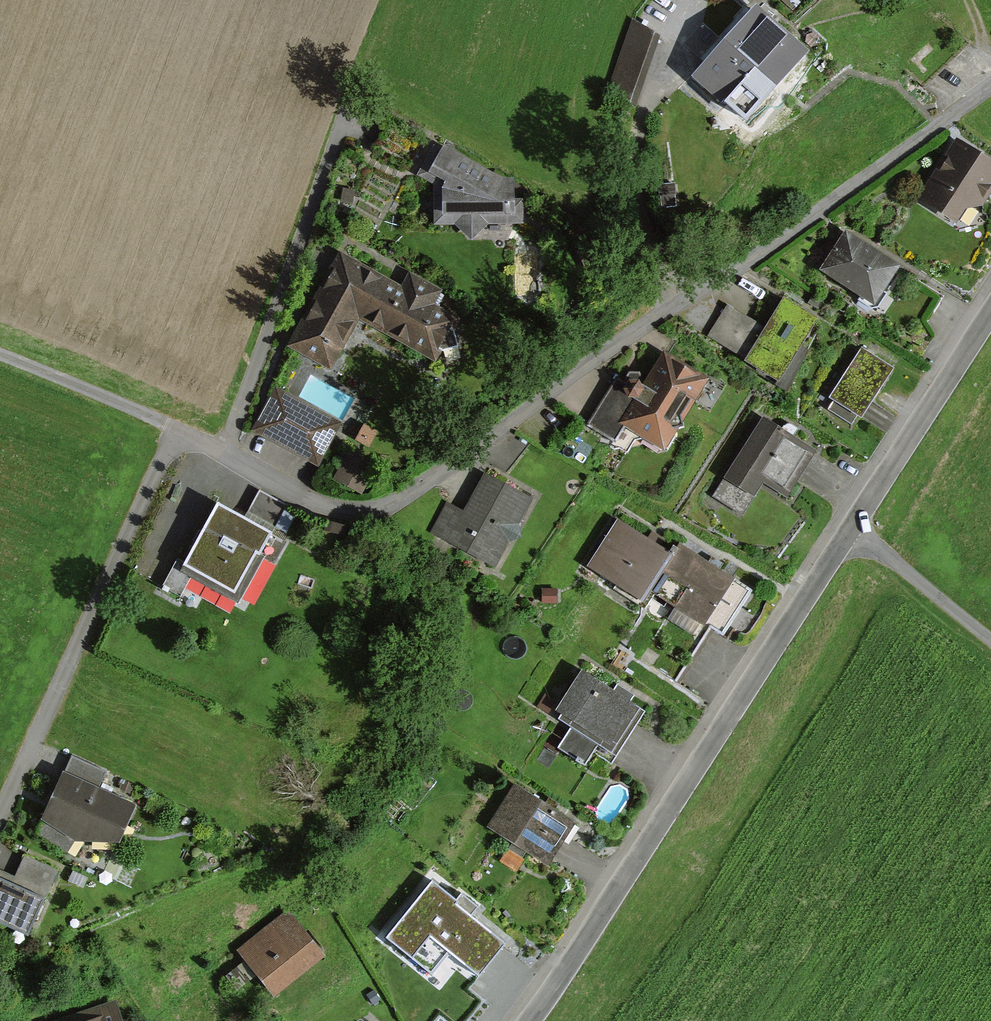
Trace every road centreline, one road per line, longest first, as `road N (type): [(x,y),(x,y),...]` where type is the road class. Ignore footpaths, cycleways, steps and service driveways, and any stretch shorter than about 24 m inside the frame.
road 1 (residential): [(990,89),(402,499),(338,511),(219,448)]
road 2 (tertiary): [(528,1020),(990,312)]
road 3 (unclassified): [(0,356),(219,448)]
road 4 (track): [(990,640),(851,528)]

